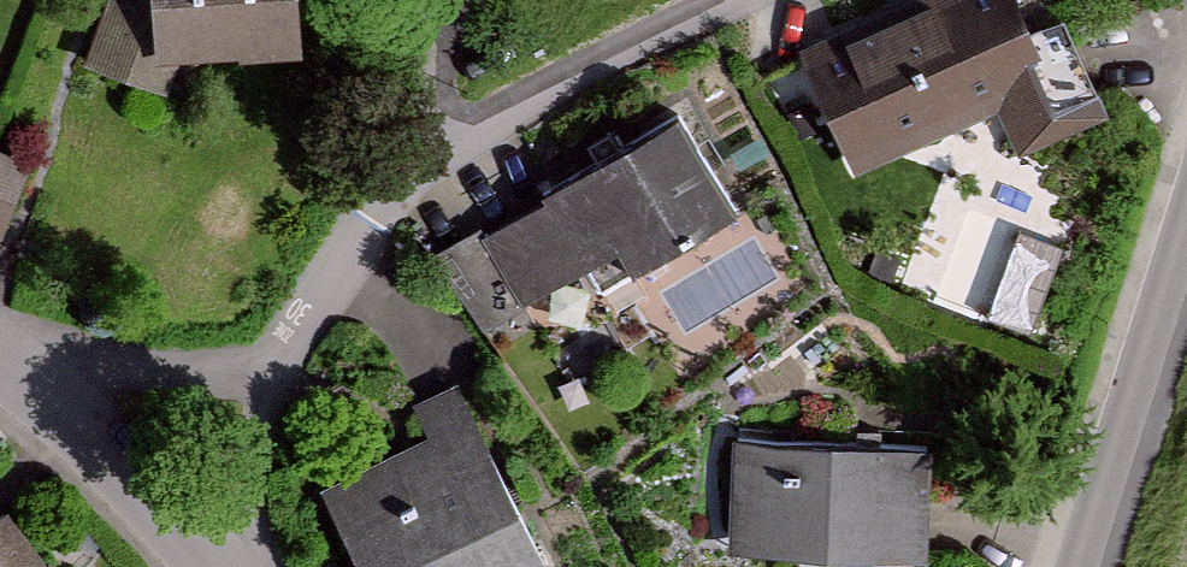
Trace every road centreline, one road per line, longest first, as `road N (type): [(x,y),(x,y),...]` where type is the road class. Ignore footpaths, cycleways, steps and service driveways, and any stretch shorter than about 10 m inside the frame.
road 1 (residential): [(436,149),(732,0)]
road 2 (tertiary): [(1091,566),(1186,262)]
road 3 (residential): [(0,363),(95,442),(218,566)]
road 4 (residential): [(275,373),(372,223),(436,149)]
road 5 (residential): [(0,355),(275,373)]
road 6 (residential): [(259,566),(253,506),(275,373)]
road 7 (residential): [(436,149),(447,0)]

